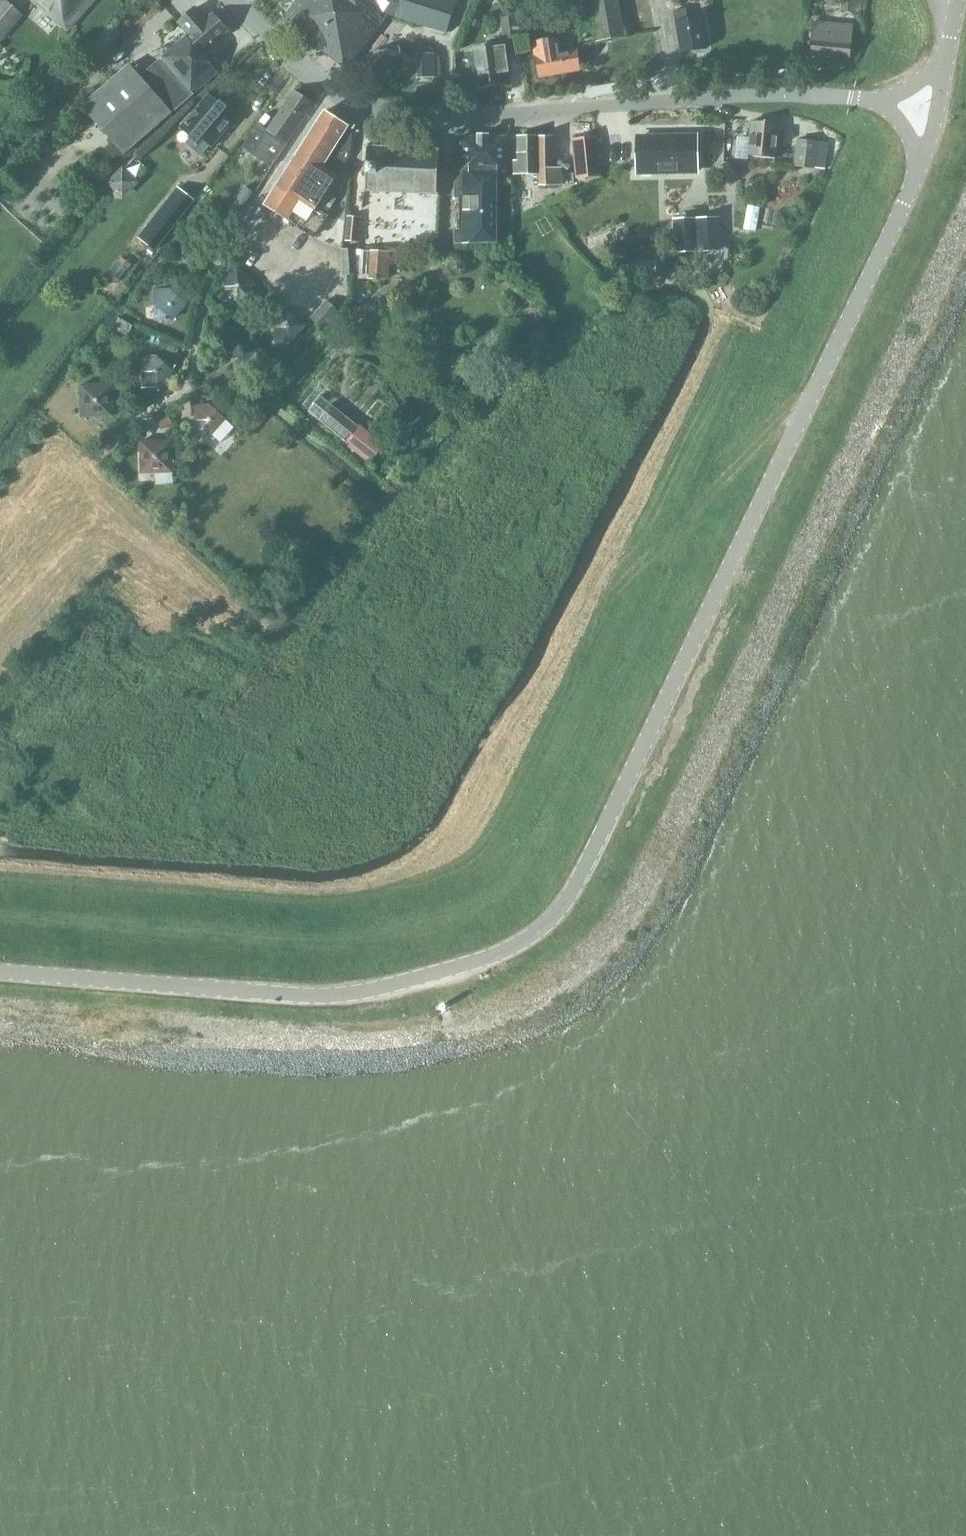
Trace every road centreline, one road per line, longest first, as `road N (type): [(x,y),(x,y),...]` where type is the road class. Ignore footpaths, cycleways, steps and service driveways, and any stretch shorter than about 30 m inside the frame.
road 1 (tertiary): [(0,972),(346,995),(501,953),(543,927),(571,892),(696,638),(919,168),(939,105)]
road 2 (tertiary): [(939,105),(759,95),(389,112),(324,83),(233,0)]
road 3 (track): [(644,564),(811,398)]

